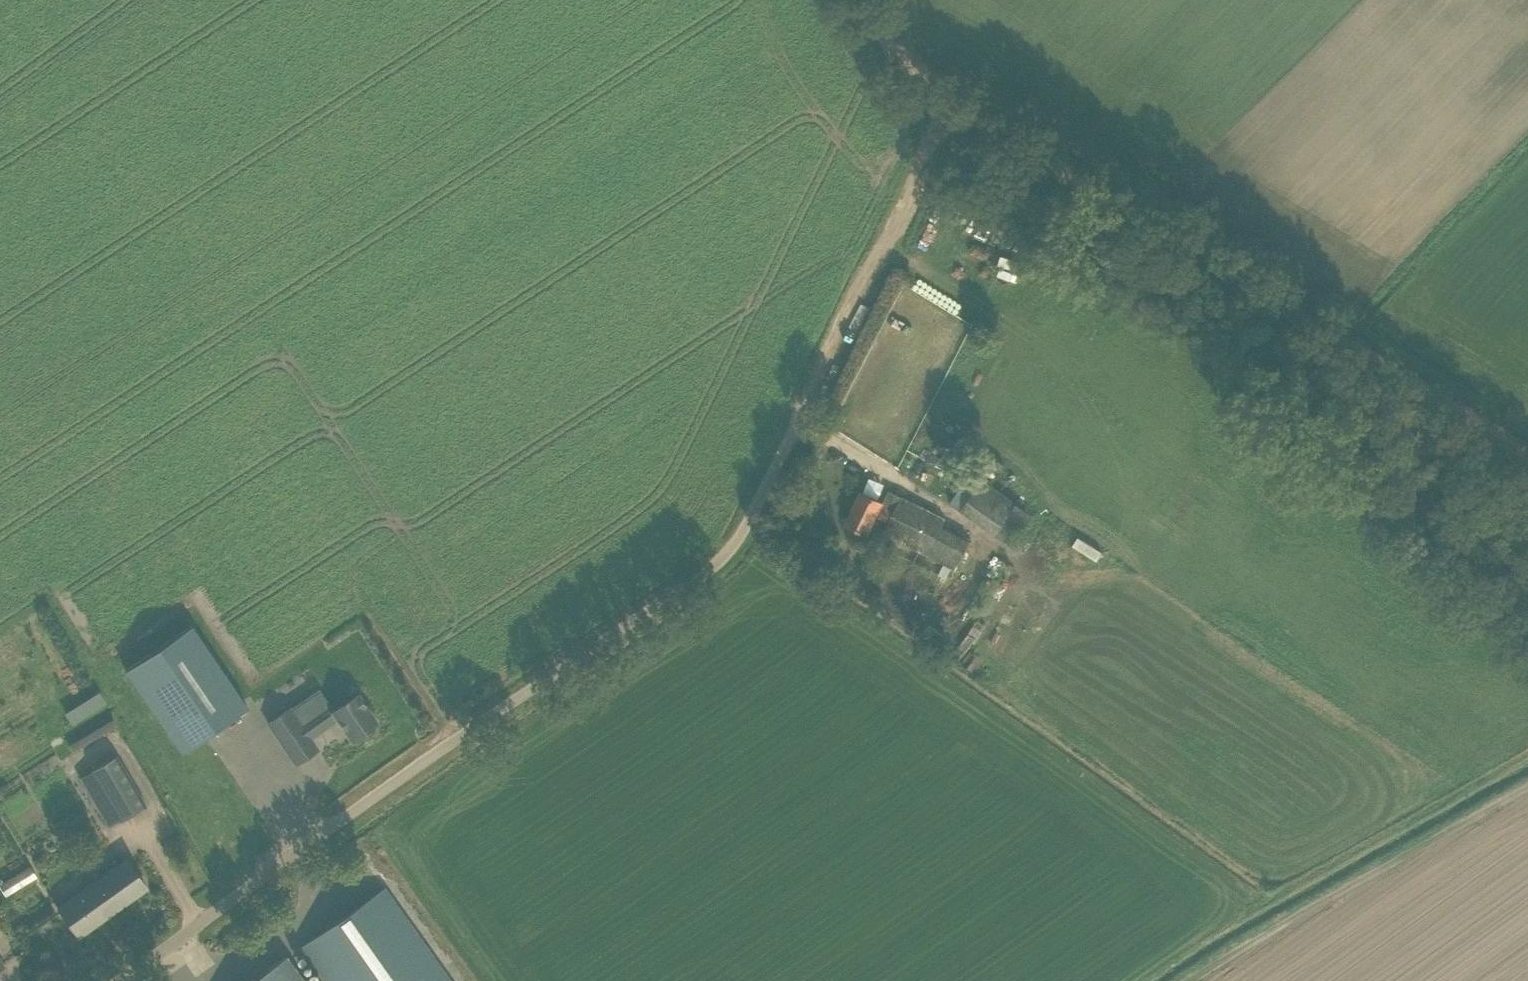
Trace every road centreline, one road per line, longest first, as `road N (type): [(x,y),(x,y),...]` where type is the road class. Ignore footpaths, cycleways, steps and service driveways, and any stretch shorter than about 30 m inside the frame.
road 1 (unclassified): [(119,980),(709,570),(754,512),(797,421)]
road 2 (track): [(951,109),(1527,453)]
road 3 (track): [(951,109),(797,421)]
road 4 (track): [(859,0),(905,68),(951,109)]

